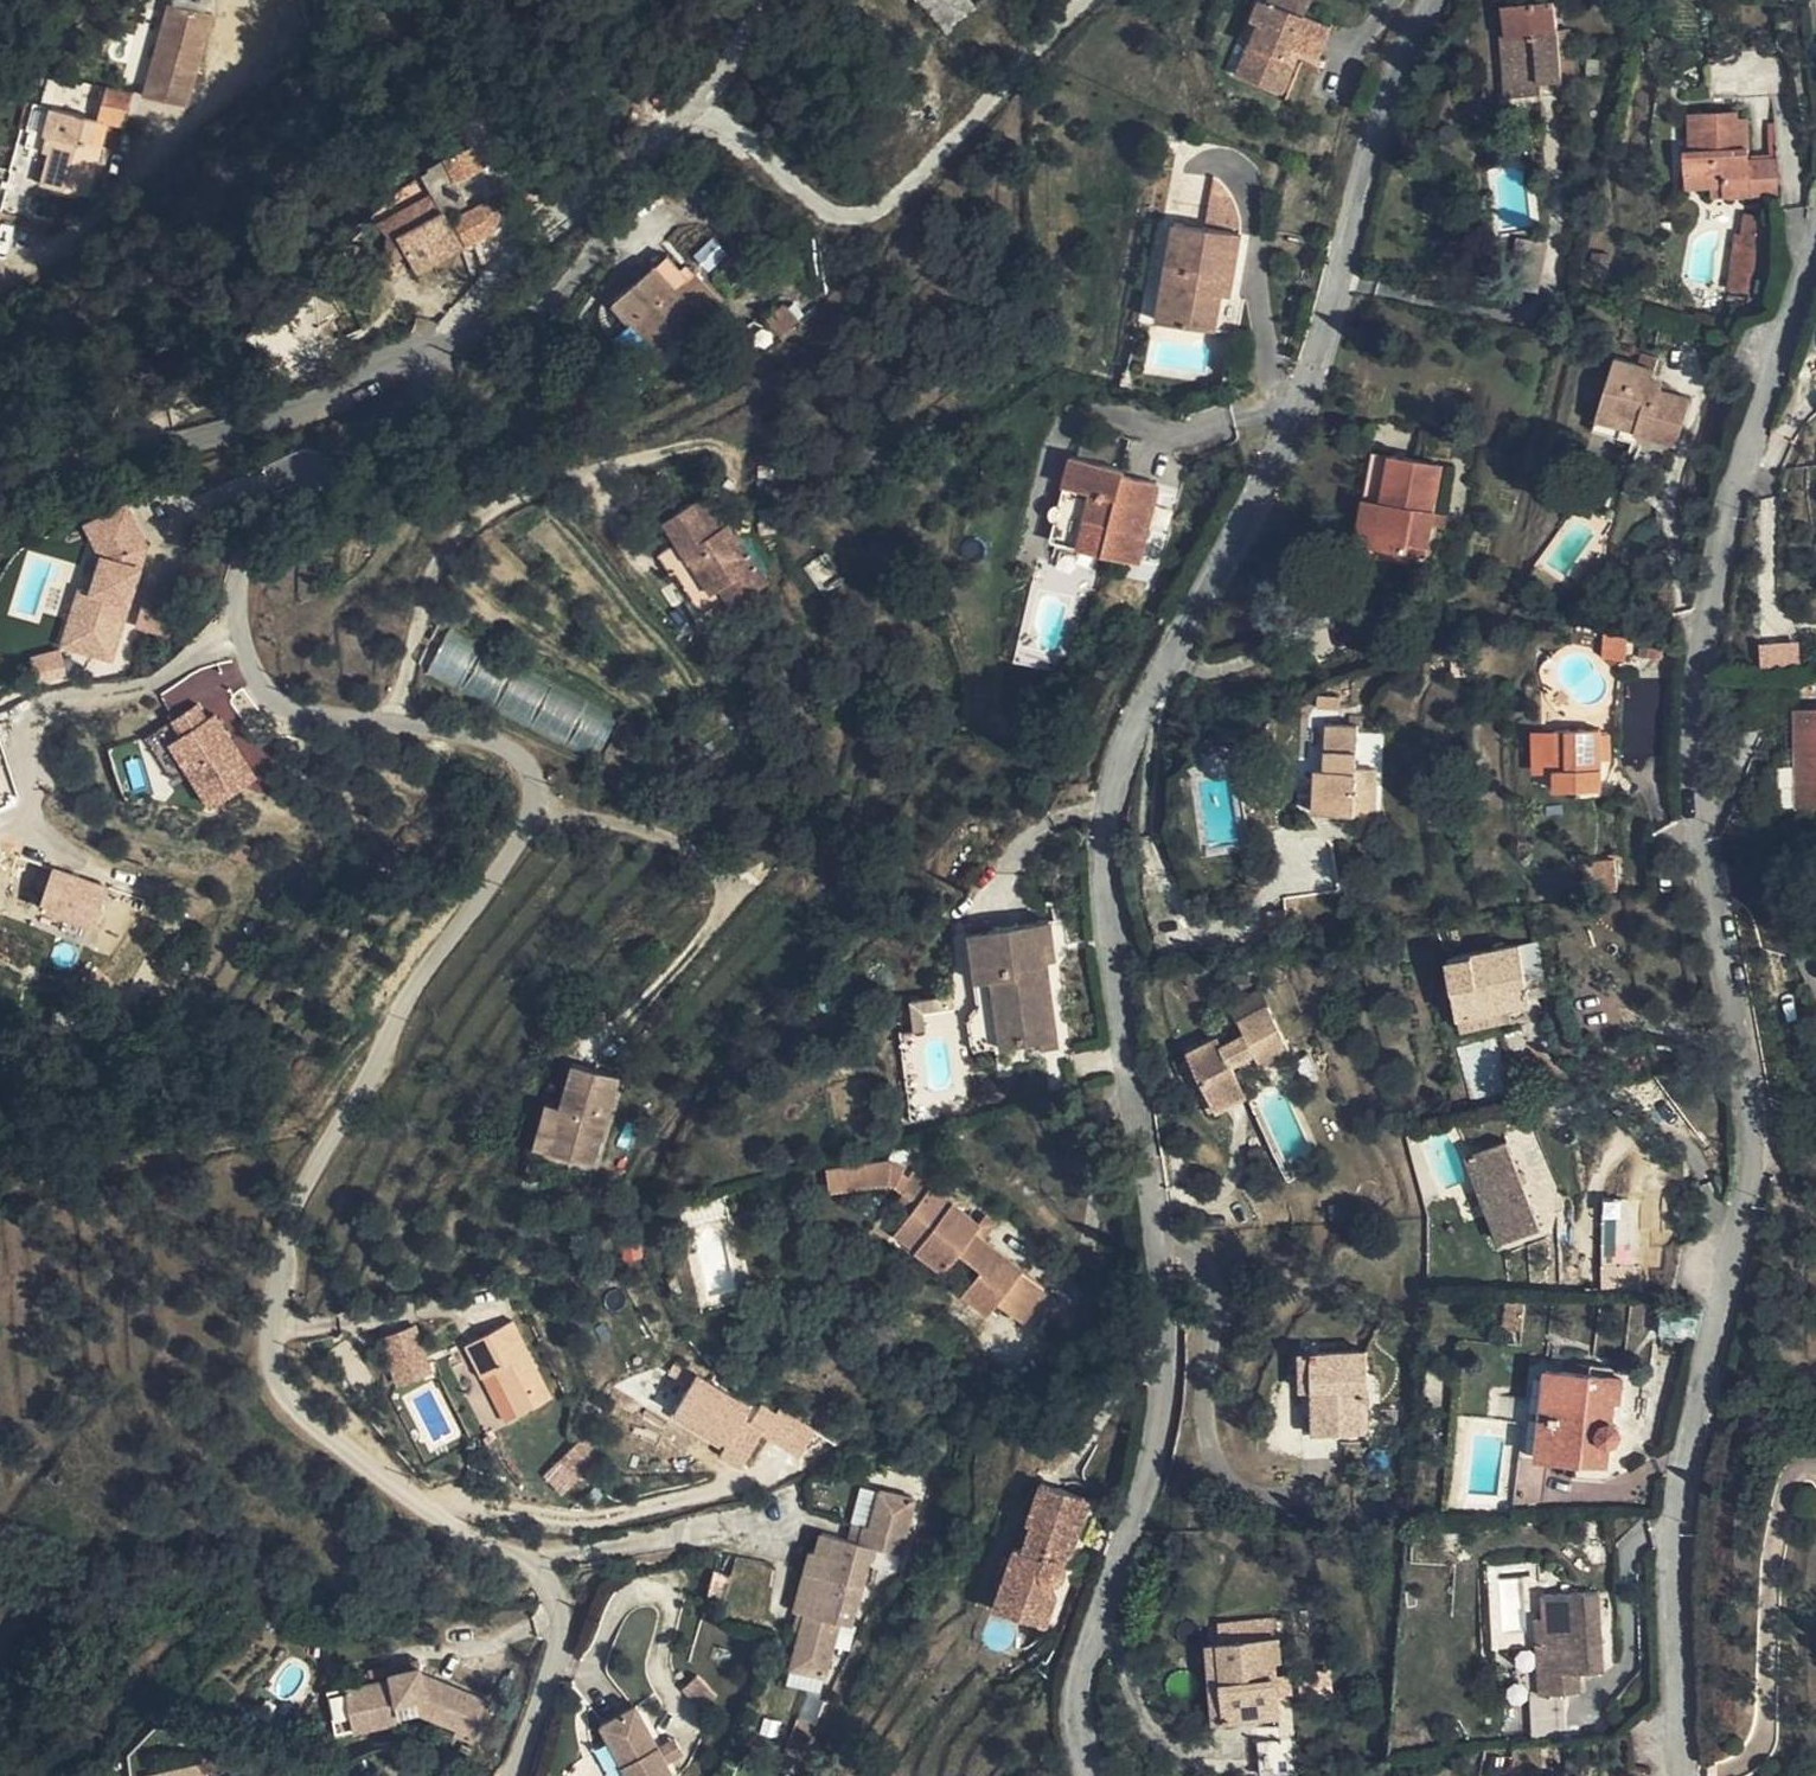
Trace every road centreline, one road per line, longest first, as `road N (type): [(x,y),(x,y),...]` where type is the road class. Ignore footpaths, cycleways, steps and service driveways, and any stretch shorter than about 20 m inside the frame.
road 1 (residential): [(0,478),(316,401),(419,353),(439,367),(437,389),(314,480),(248,546),(241,621),(249,656),(285,704),(494,744),(519,762),(531,803),(517,842),(401,1002),(380,1069),(294,1199),(269,1279),(265,1333),(284,1395),(338,1447),(538,1571),(554,1596),(558,1642),(511,1775)]
road 2 (residential): [(1431,0),(1371,157),(1301,415),(1116,778),(1110,909),(1164,1279),(1166,1388),(1148,1481),(1080,1697),(1095,1775)]
road 3 (residential): [(1675,1775),(1684,1504),(1746,1199),(1753,1123),(1719,895),(1815,336)]

